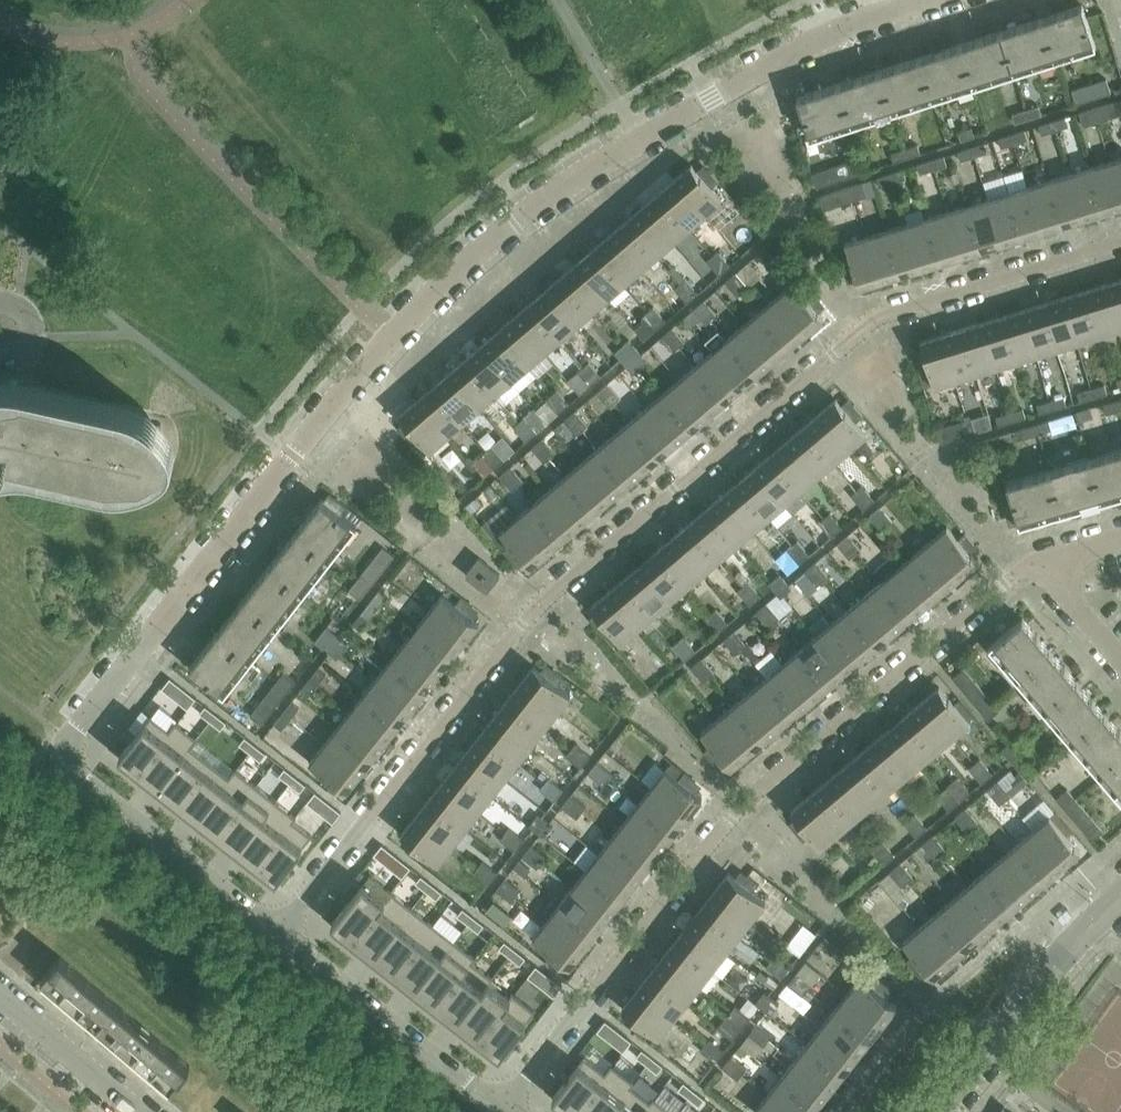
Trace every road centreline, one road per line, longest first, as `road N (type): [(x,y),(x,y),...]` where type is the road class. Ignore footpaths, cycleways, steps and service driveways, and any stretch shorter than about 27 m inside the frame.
road 1 (residential): [(928,0),(802,46),(710,96),(579,177),(451,276),(318,423),(69,742),(65,759),(73,776)]
road 2 (residential): [(276,935),(522,625),(867,325),(1120,243)]
road 3 (residential): [(503,1103),(755,794),(1036,559)]
road 4 (residential): [(503,1103),(276,935)]
road 5 (residential): [(936,1111),(1120,899)]
road 6 (residential): [(276,935),(73,776)]
road 7 (residential): [(139,1111),(0,996)]
road 8 (residential): [(1036,559),(1120,661)]

